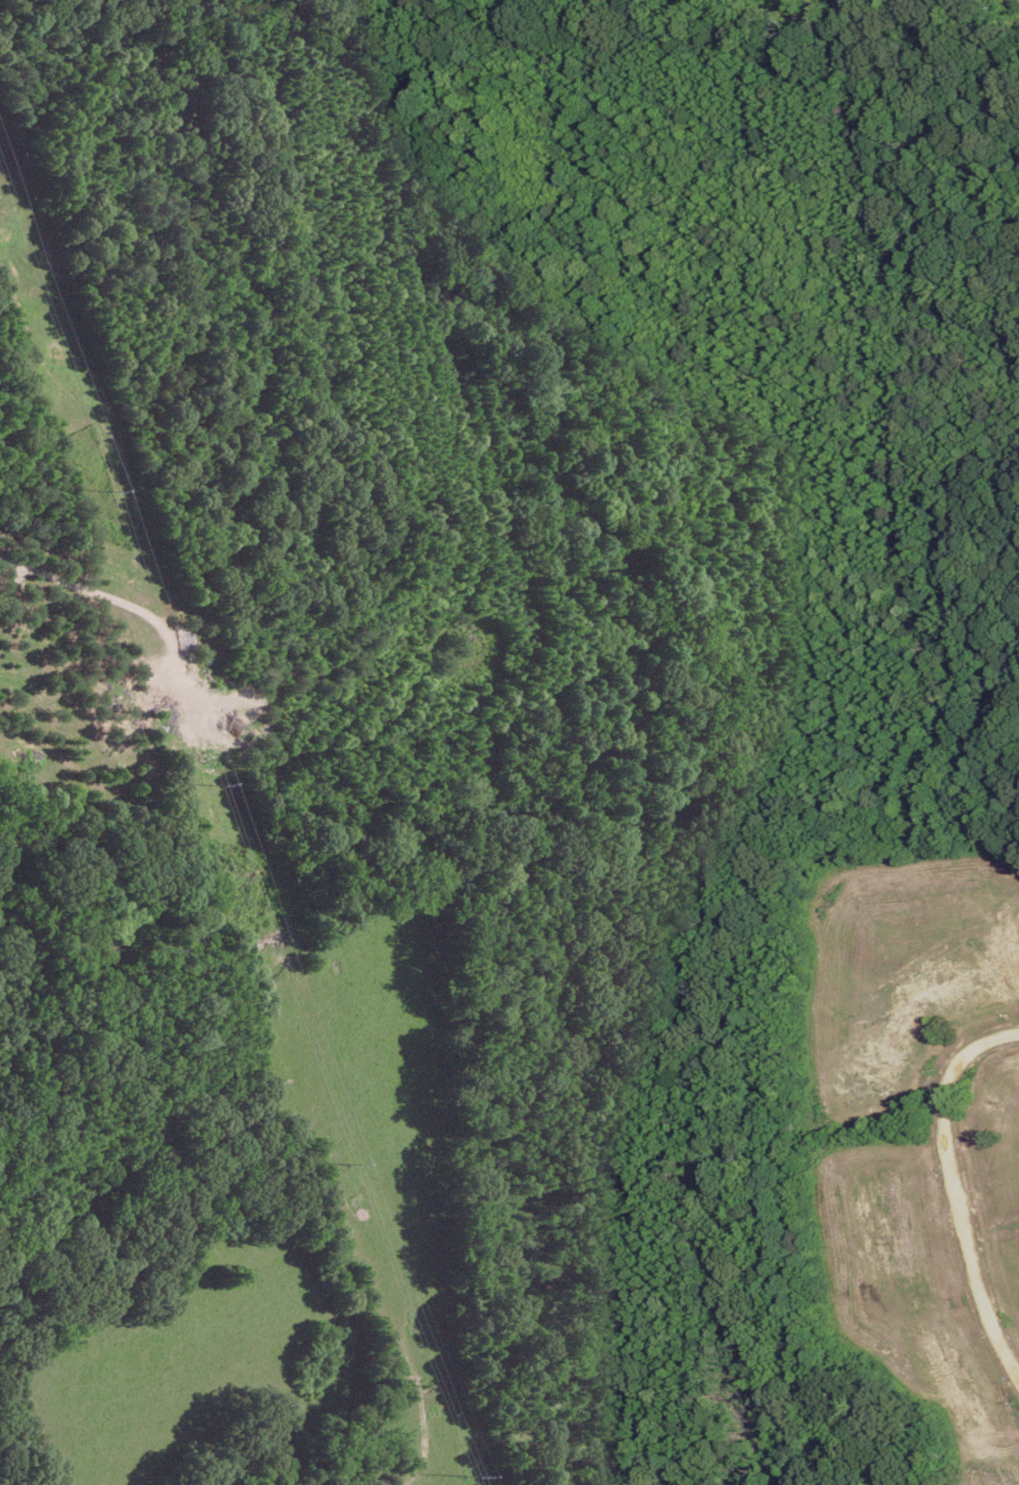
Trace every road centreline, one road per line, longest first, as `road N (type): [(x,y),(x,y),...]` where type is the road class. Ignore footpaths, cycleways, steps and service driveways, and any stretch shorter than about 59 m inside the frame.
road 1 (residential): [(1018,1381),(988,1322),(941,1114),(955,1069),(975,1049),(1018,1033)]

